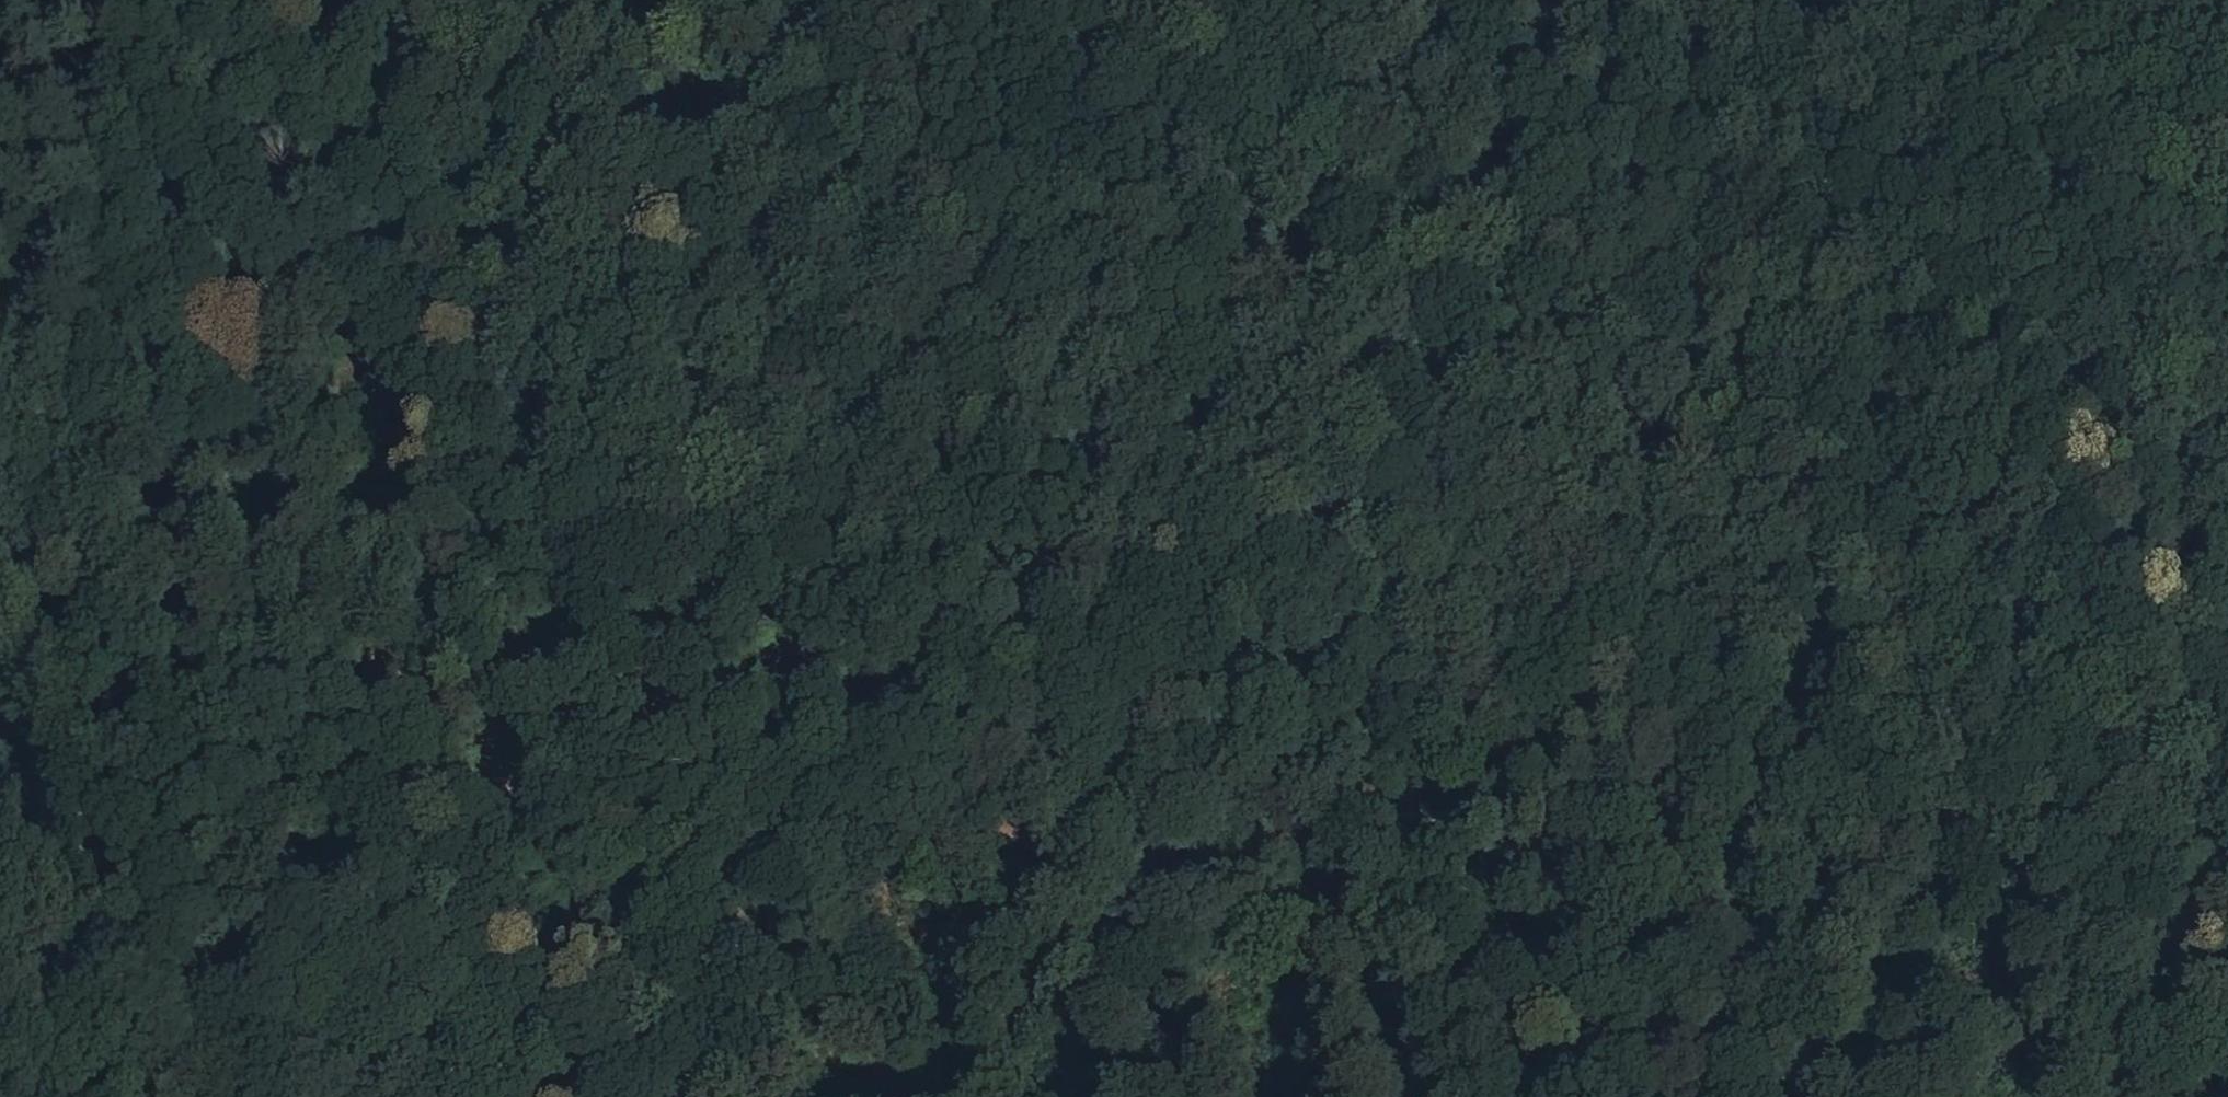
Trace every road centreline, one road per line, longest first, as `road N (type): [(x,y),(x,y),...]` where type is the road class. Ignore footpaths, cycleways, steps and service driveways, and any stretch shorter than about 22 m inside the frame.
road 1 (track): [(180,0),(186,53),(99,317),(100,395),(18,681),(0,703)]

